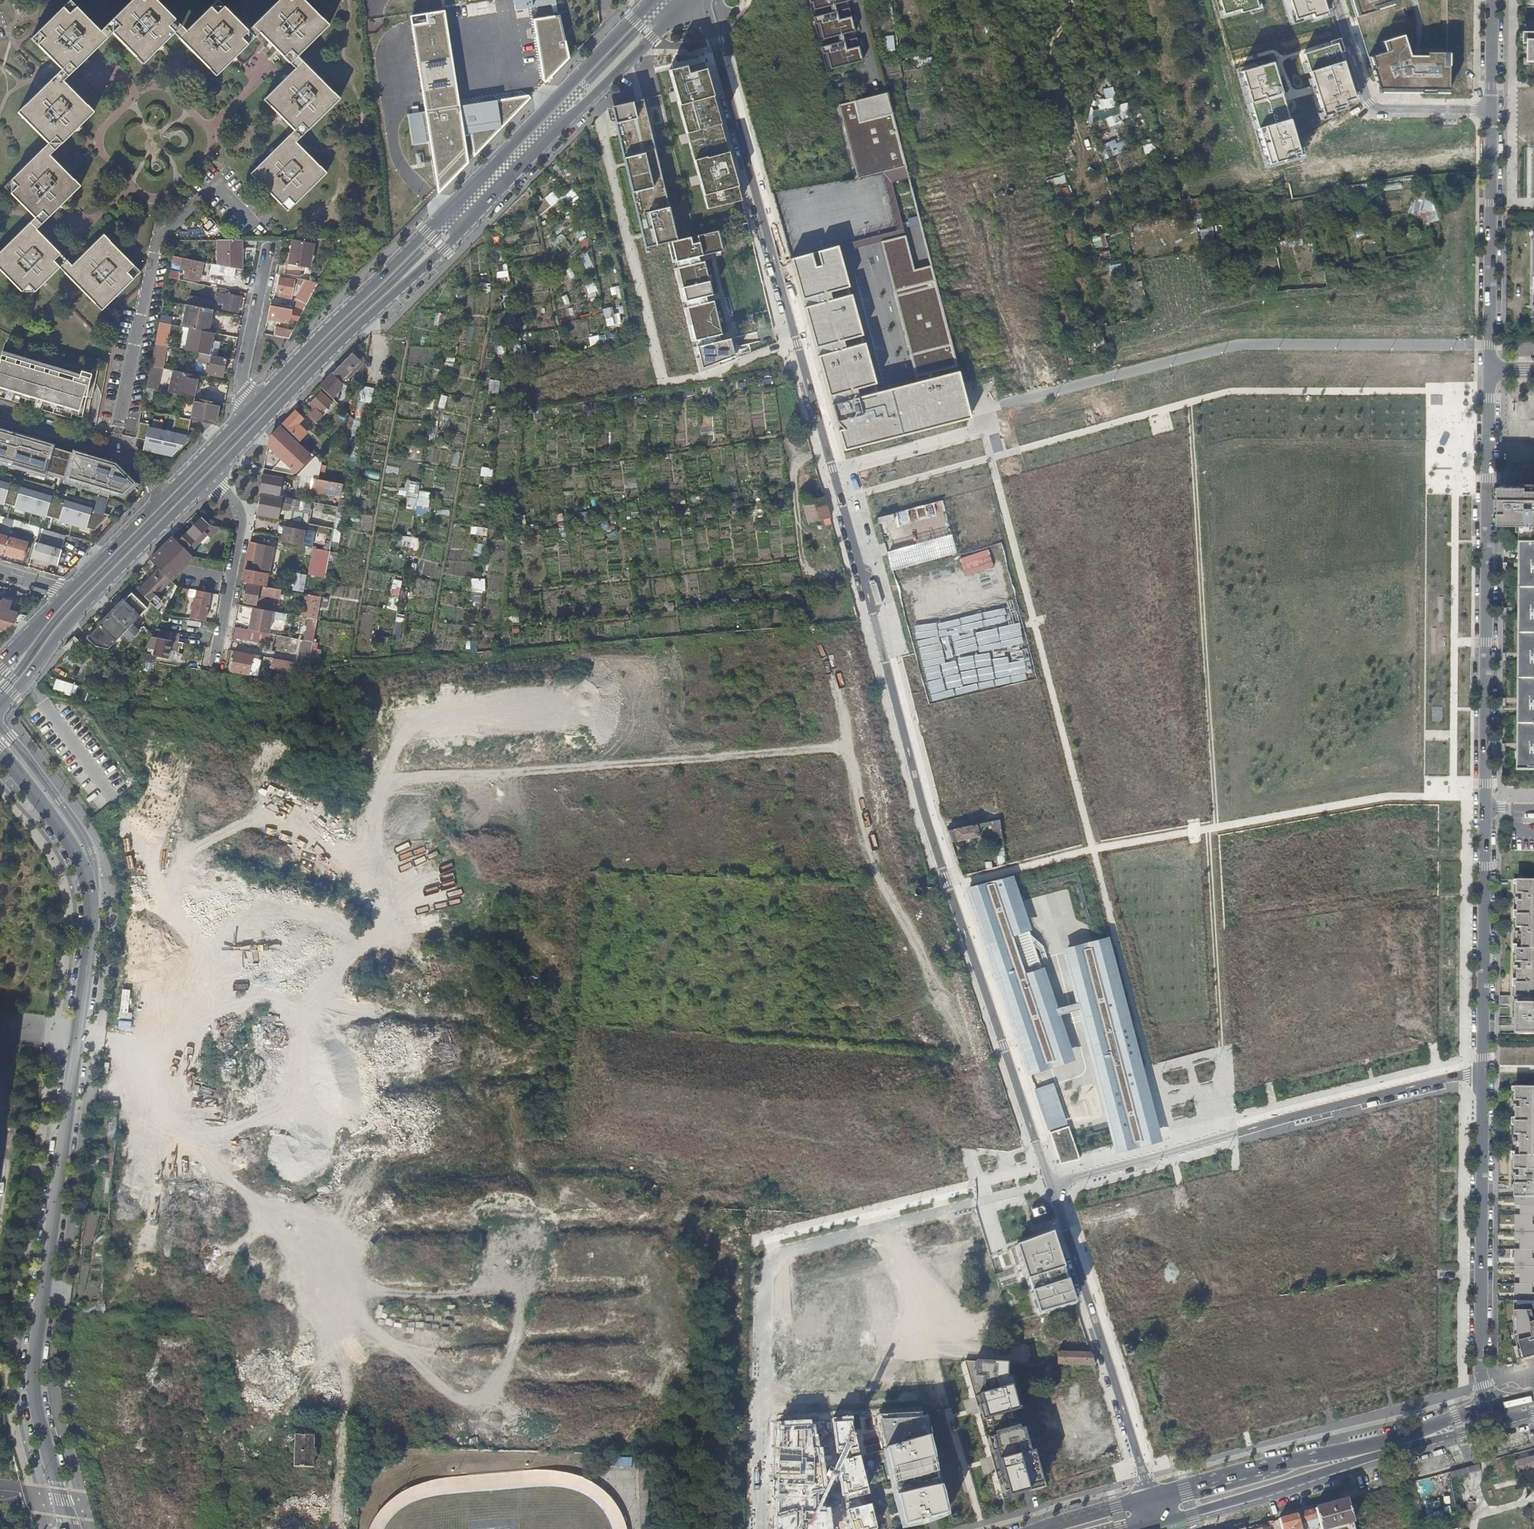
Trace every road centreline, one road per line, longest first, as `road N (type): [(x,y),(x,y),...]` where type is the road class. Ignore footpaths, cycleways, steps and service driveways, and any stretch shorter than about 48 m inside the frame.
road 1 (track): [(910,733),(404,779),(373,799),(373,855),(416,1036),(343,1229),(355,1295),(336,1422),(334,1528)]
road 2 (tertiary): [(1047,1186),(883,686),(695,0)]
road 3 (tertiary): [(208,477),(444,249),(680,0)]
road 4 (tertiary): [(40,1309),(91,913),(82,865),(0,754)]
road 5 (tertiary): [(653,0),(252,406)]
road 6 (residential): [(1047,1186),(774,1259),(762,1528)]
road 7 (residential): [(1047,1186),(1479,1069)]
road 8 (primary): [(1152,1512),(1493,1419)]
road 9 (residential): [(1493,1419),(1480,1363),(1479,1069)]
road 10 (tertiary): [(1152,1512),(1047,1186)]
road 11 (residential): [(1486,809),(1488,479)]
road 12 (tertiary): [(0,708),(81,604),(208,477)]
road 13 (residential): [(1479,1069),(1486,809)]
road 14 (residential): [(1490,110),(1490,370)]
road 15 (residential): [(1336,0),(1369,103),(1490,110)]
road 16 (tertiary): [(40,1309),(37,1410),(61,1500)]
road 17 (residential): [(217,657),(238,522),(234,503),(208,477)]
road 18 (residential): [(0,418),(121,445),(163,496)]
road 19 (residential): [(252,406),(243,377),(265,247)]
road 20 (tertiary): [(163,496),(68,593)]
road 21 (tertiary): [(252,406),(163,496)]

